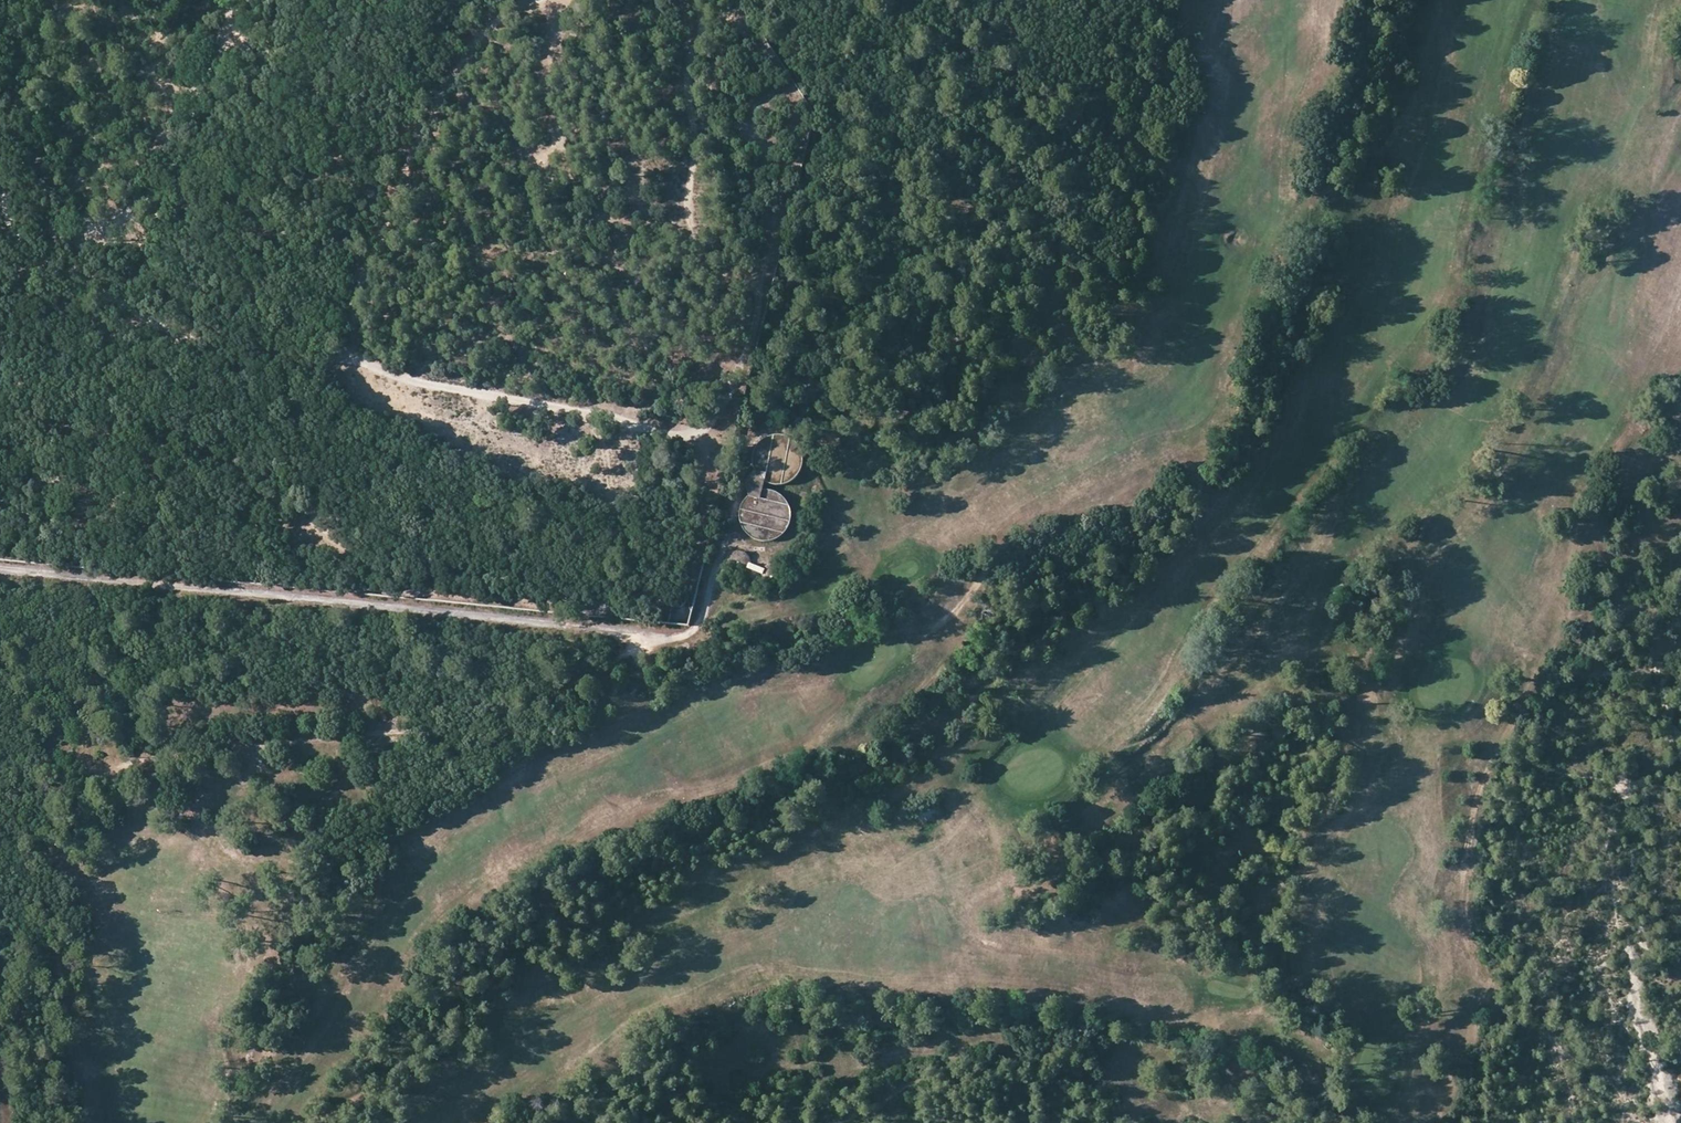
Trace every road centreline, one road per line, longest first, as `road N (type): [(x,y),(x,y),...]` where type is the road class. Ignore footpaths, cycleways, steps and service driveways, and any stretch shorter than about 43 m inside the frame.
road 1 (track): [(0,187),(24,245),(177,335),(299,360),(345,356),(664,438),(696,436),(715,421),(758,305),(750,287),(705,255),(695,234),(688,68),(702,37),(697,0)]
road 2 (track): [(133,581),(165,436),(389,1)]
road 3 (track): [(24,245),(99,227),(148,197),(185,110),(251,0)]
road 4 (track): [(537,0),(495,22),(459,66),(422,135),(361,291)]

